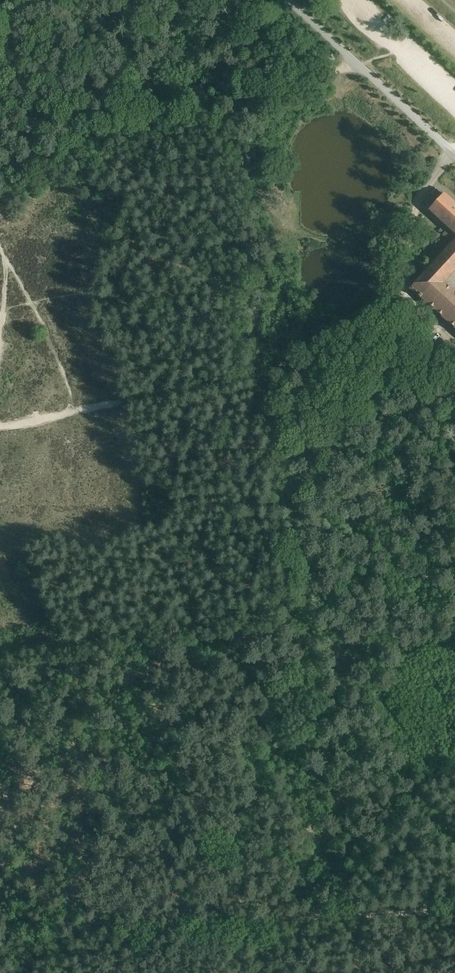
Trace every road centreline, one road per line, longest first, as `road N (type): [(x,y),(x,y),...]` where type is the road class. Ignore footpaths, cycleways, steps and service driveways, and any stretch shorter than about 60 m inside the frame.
road 1 (track): [(0,928),(292,919)]
road 2 (unclassified): [(454,154),(287,0)]

